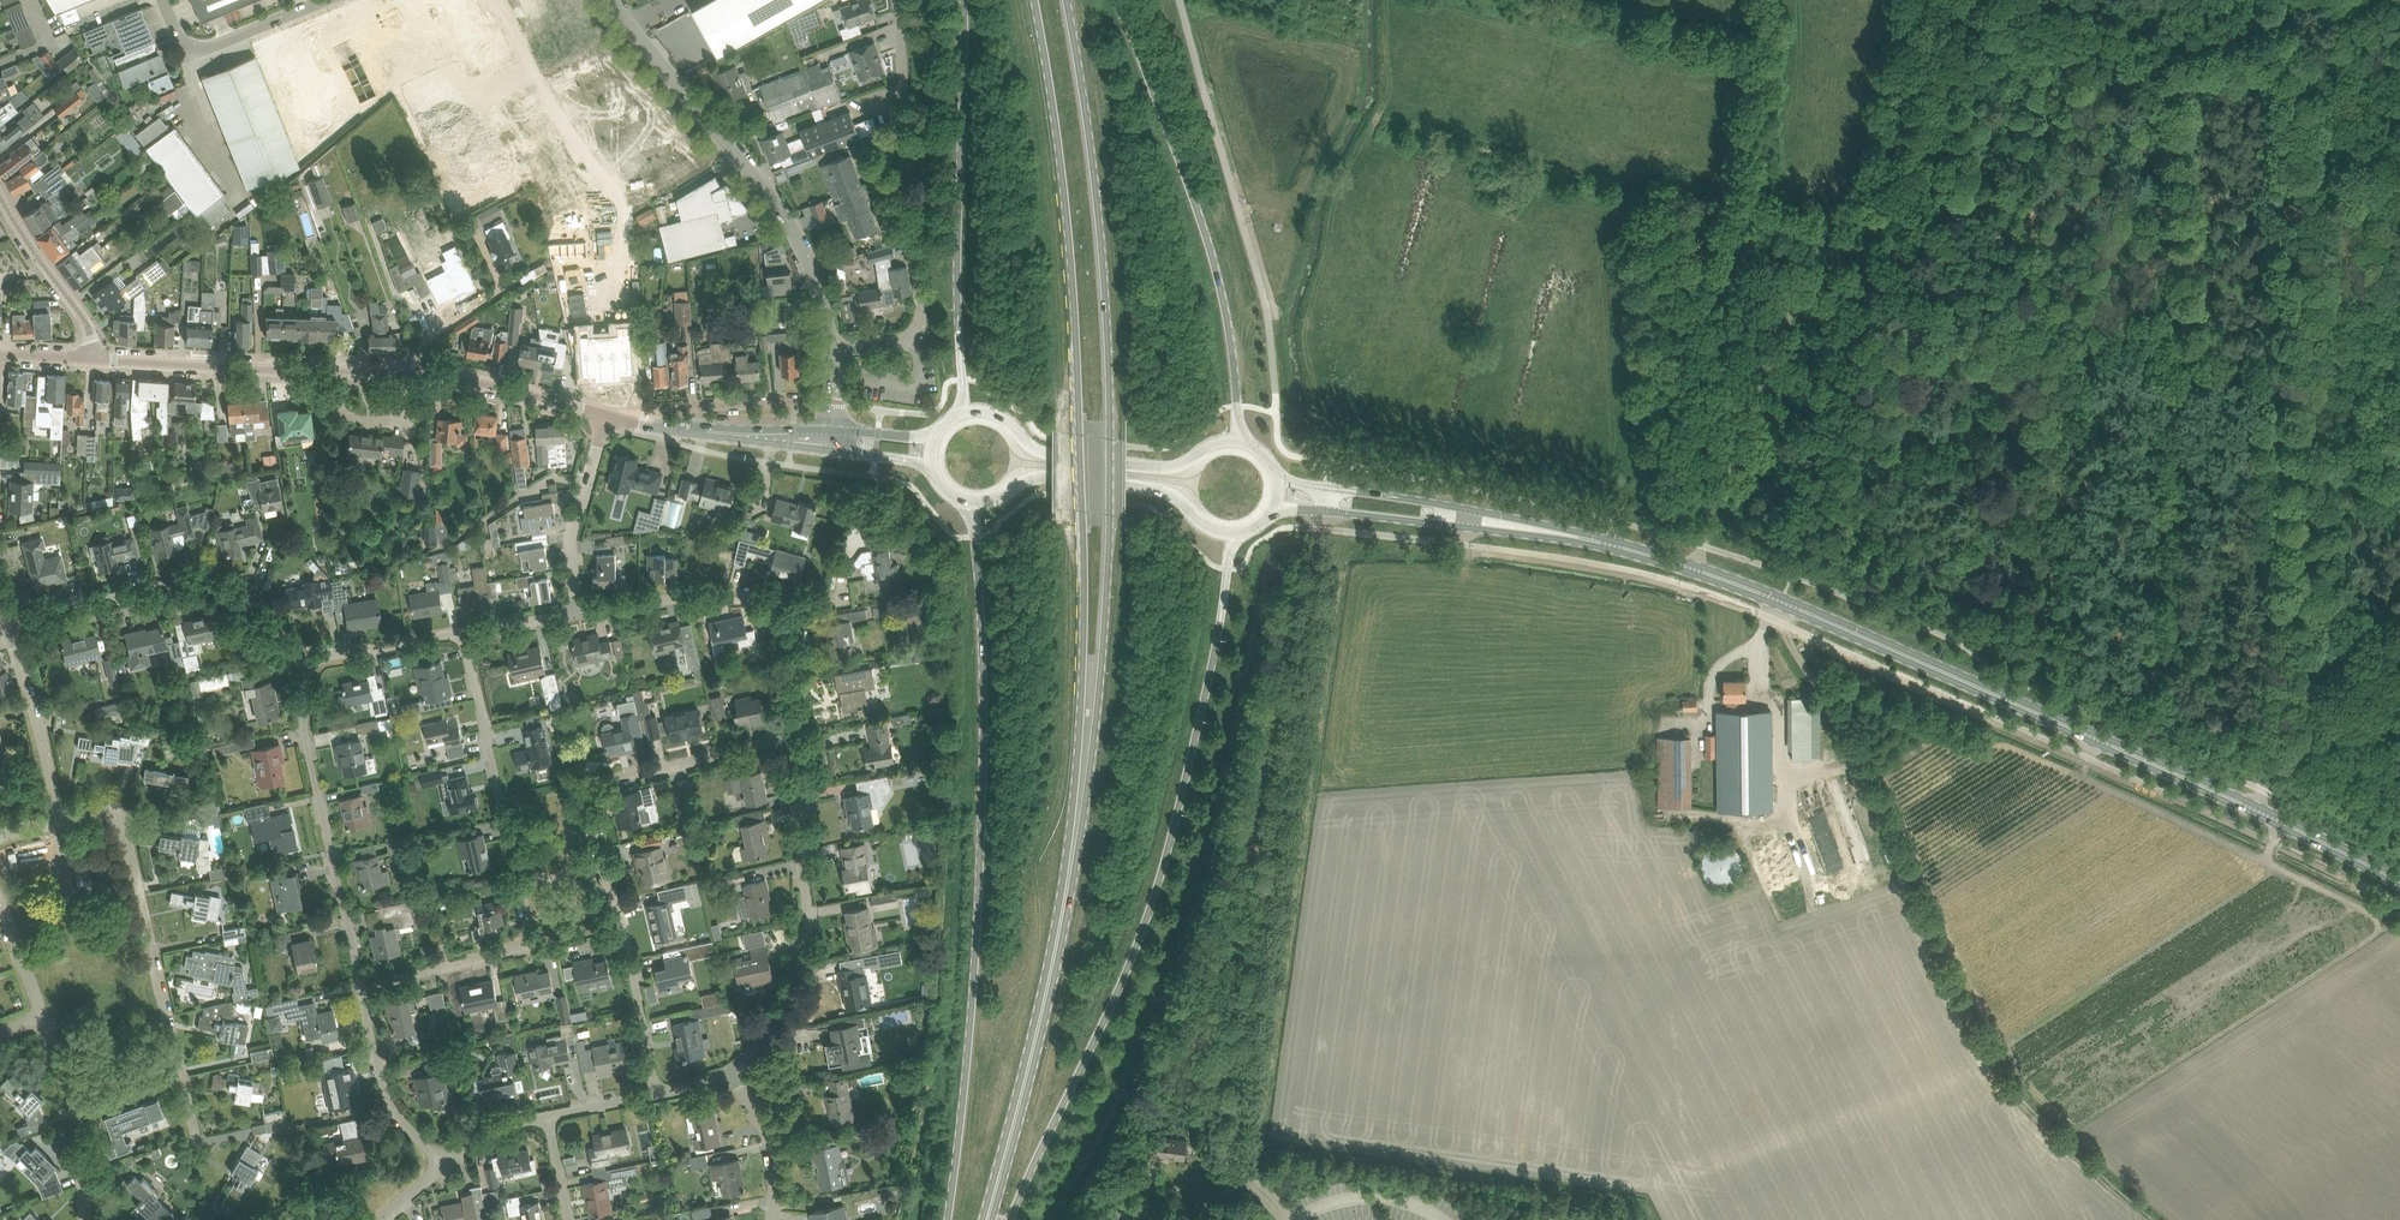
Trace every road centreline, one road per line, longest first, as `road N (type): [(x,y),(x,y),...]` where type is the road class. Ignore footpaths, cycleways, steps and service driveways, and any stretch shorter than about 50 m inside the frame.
road 1 (primary): [(1081,779),(1102,658),(1110,434),(1100,207),(1069,0)]
road 2 (primary): [(1037,0),(1076,303),(1081,779)]
road 3 (primary): [(1006,1219),(1131,944),(1195,728),(1236,532)]
road 4 (primary): [(971,504),(979,604),(979,949),(943,1219)]
road 5 (primary): [(2256,810),(1696,569)]
road 6 (residential): [(658,1094),(589,790),(799,736)]
road 7 (tertiary): [(607,417),(493,381),(92,358)]
road 8 (residential): [(362,988),(527,940),(462,632)]
road 9 (primary): [(1240,444),(1236,375),(1212,244),(1121,0)]
road 10 (primary): [(990,1219),(1043,1016),(1081,779)]
road 11 (unclassified): [(833,350),(905,343),(922,320),(896,0)]
road 12 (tertiary): [(833,350),(796,235),(610,0)]
road 13 (primary): [(962,0),(963,418)]
road 14 (primary): [(1696,569),(1536,521),(1327,488)]
road 15 (track): [(2277,372),(2282,64),(2309,0)]
road 16 (primary): [(1324,512),(1605,549),(1696,569)]
road 17 (residential): [(728,1071),(779,1025),(798,989),(807,935),(799,736)]
road 18 (residential): [(362,988),(307,751),(310,654)]
road 19 (track): [(1850,247),(1826,261),(1810,293),(1703,543)]
road 20 (residential): [(7,621),(201,579),(310,654)]
road 21 (residential): [(178,1066),(125,832),(100,812),(61,821)]
road 22 (primary): [(1240,444),(1218,446),(1176,471),(1034,455),(995,419),(963,418)]
road 23 (primary): [(971,504),(991,502),(1033,477),(1177,494),(1204,522),(1236,532)]
road 24 (track): [(1850,247),(1913,151),(1970,0)]
road 25 (track): [(2278,546),(2259,791)]
road 26 (residential): [(61,821),(7,621)]
road 27 (residential): [(577,613),(712,596),(779,600)]
road 28 (residential): [(577,613),(570,542),(607,417)]
road 29 (residential): [(444,1164),(395,1114),(362,988)]
road 30 (tertiary): [(326,0),(207,49),(179,36),(164,0)]
road 31 (tertiary): [(92,358),(90,329),(0,194)]
road 32 (track): [(2278,546),(2277,372)]
road 33 (primary): [(2399,883),(2256,810)]
road 34 (residential): [(770,1219),(773,1154),(728,1071)]
road 35 (residential): [(310,654),(462,632)]
road 36 (tertiary): [(688,429),(833,440)]
road 37 (residential): [(799,736),(796,620),(779,600)]
road 38 (residential): [(43,1018),(0,904)]

